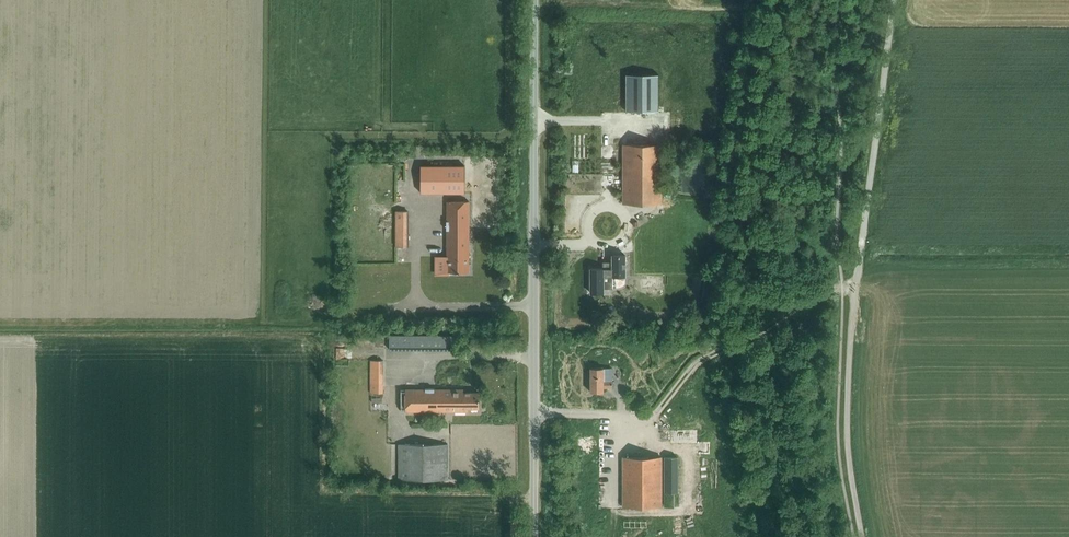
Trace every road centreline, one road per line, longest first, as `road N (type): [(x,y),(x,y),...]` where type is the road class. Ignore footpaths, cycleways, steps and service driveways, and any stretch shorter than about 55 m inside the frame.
road 1 (track): [(894,0),(851,323),(848,448),(862,536)]
road 2 (unclassified): [(534,536),(534,0)]
road 3 (track): [(855,287),(824,292),(698,362),(655,414)]

